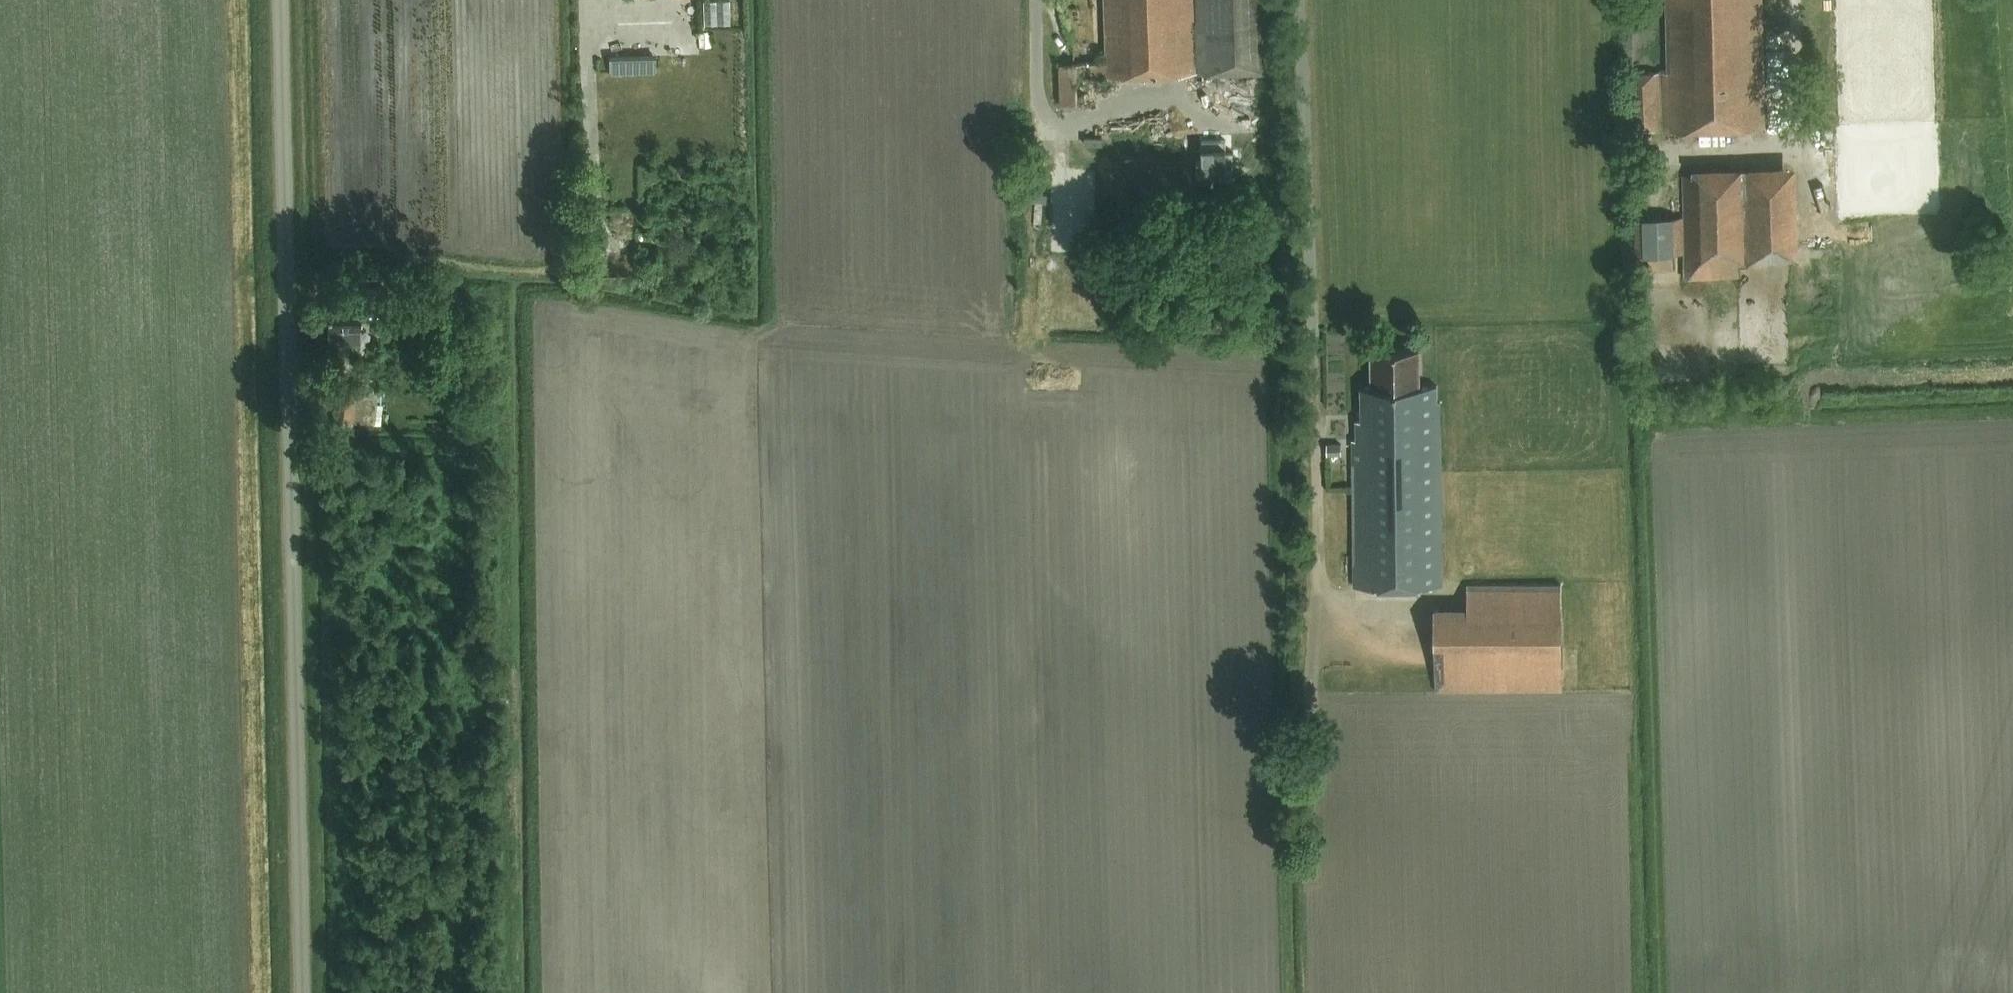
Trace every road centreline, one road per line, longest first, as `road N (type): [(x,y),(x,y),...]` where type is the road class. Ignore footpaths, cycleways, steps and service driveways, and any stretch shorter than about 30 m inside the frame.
road 1 (unclassified): [(302,992),(280,0)]

